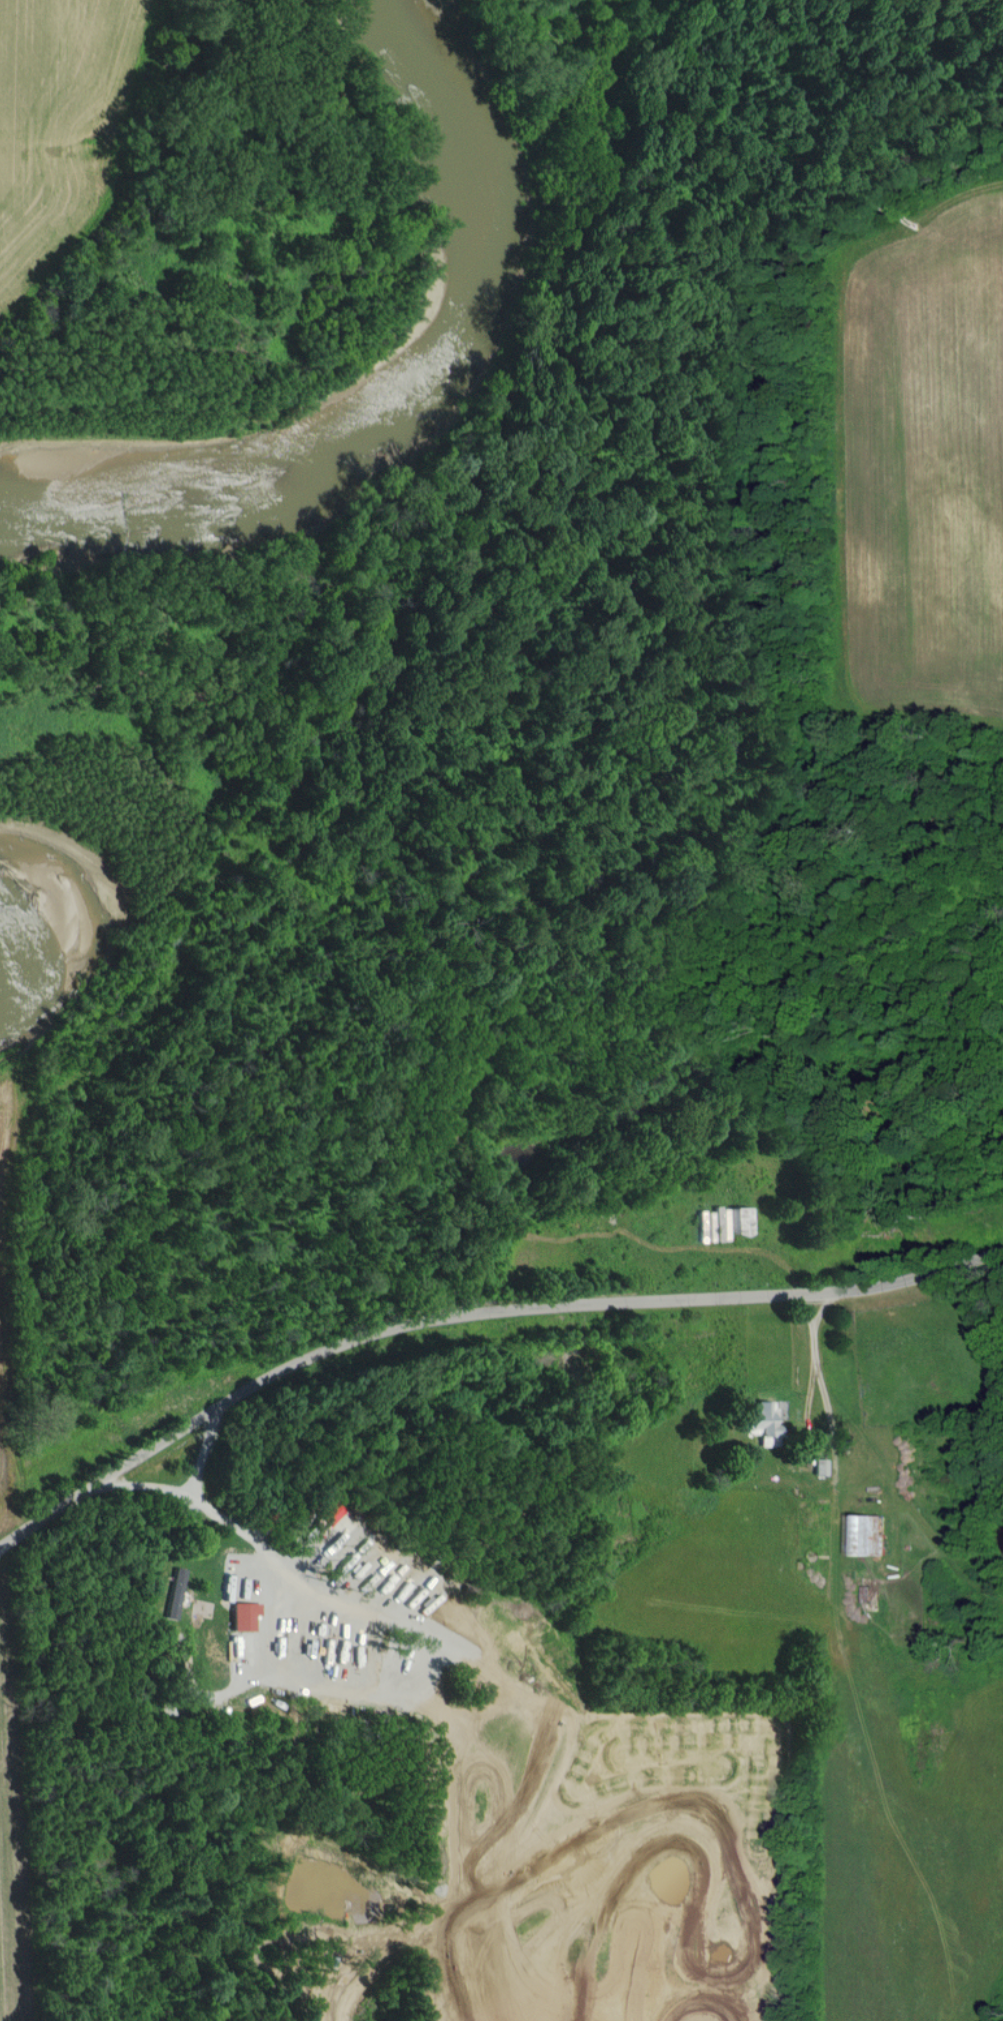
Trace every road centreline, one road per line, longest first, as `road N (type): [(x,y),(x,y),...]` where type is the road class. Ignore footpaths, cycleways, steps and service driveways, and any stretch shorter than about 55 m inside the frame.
road 1 (tertiary): [(0,1547),(231,1398),(382,1326),(582,1301),(866,1287),(1002,1251)]

